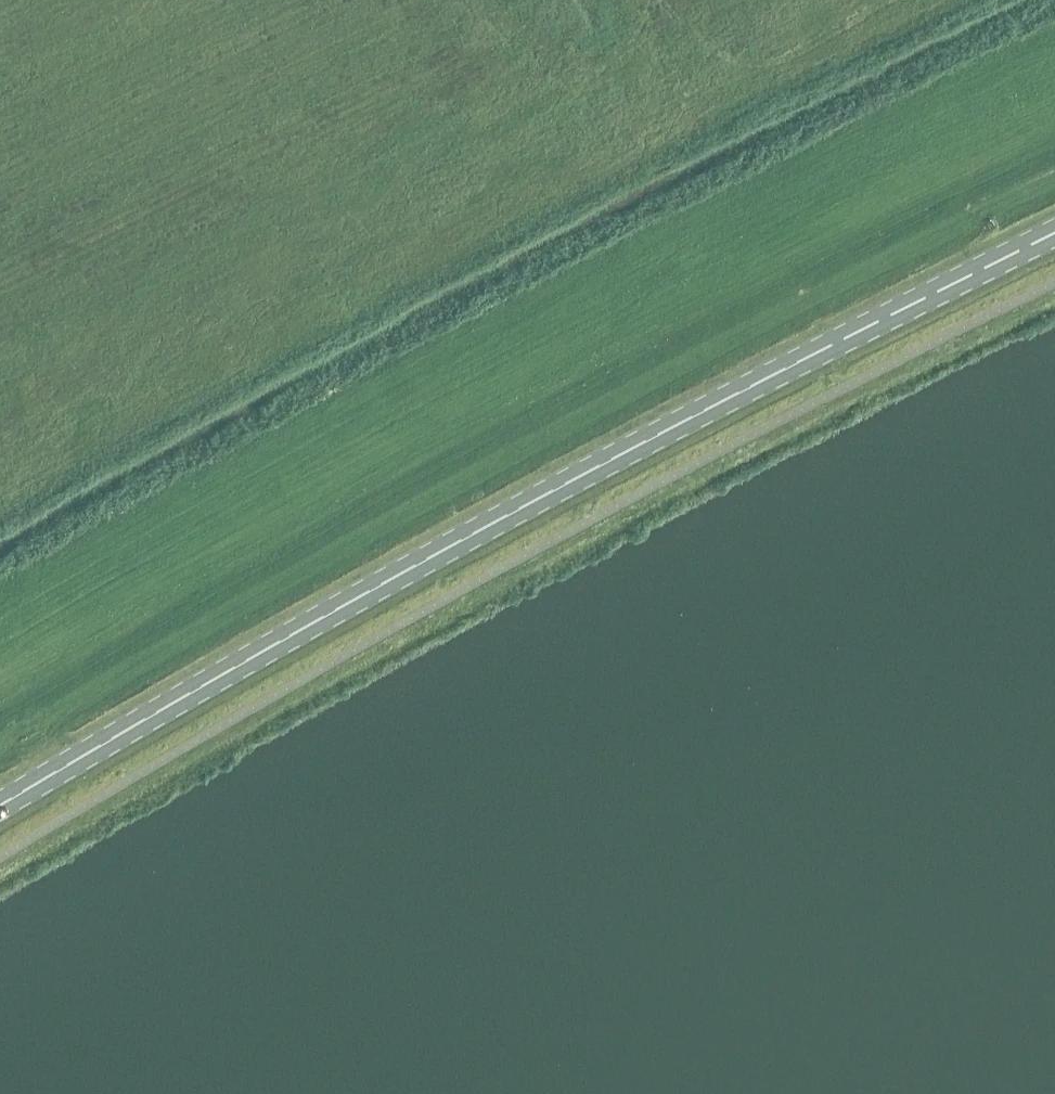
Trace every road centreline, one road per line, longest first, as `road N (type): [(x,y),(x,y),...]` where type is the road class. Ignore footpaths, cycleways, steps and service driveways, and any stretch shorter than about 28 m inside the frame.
road 1 (primary): [(0,806),(188,689),(1054,224)]

